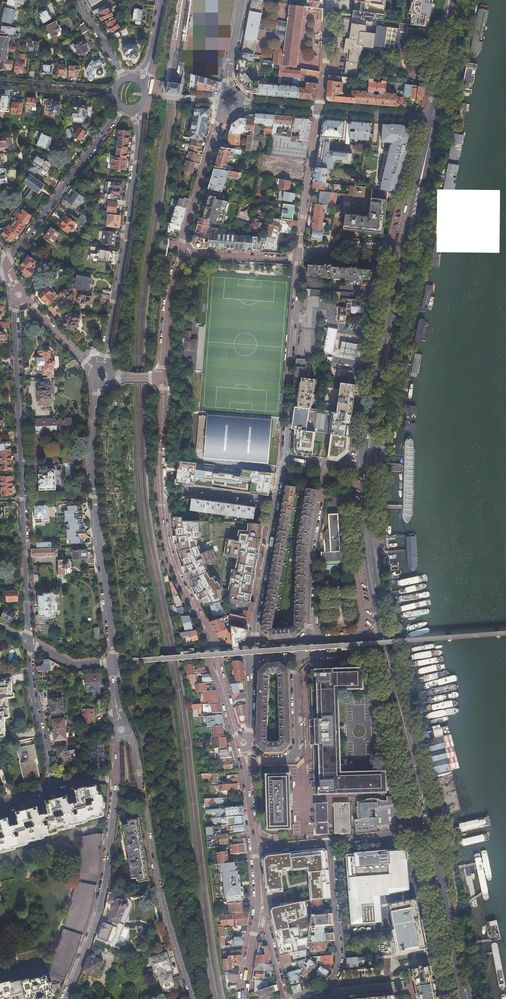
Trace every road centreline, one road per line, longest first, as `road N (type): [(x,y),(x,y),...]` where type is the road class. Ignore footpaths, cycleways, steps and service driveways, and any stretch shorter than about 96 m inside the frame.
road 1 (residential): [(241,742),(165,539),(164,398)]
road 2 (residential): [(17,302),(30,641)]
road 3 (residential): [(99,385),(94,488),(113,663)]
road 4 (residential): [(192,998),(152,860),(129,734)]
road 5 (residential): [(103,368),(139,127)]
road 6 (residential): [(115,781),(99,911),(66,998)]
road 7 (primary): [(369,468),(404,249)]
road 8 (residential): [(285,459),(298,256)]
road 9 (residential): [(124,108),(5,265)]
road 10 (residential): [(255,644),(285,459)]
road 11 (residential): [(332,842),(339,960),(327,985),(294,998)]
road 12 (residential): [(326,463),(312,540),(308,641)]
road 13 (primary): [(383,629),(369,545),(369,468)]
road 14 (residential): [(182,252),(227,110)]
road 15 (residential): [(298,256),(319,109)]
road 16 (residential): [(246,761),(285,759),(297,749),(299,657)]
road 17 (residential): [(54,785),(30,641)]
road 18 (primary): [(404,249),(433,118)]
road 19 (primary): [(437,831),(401,706)]
road 20 (primary): [(401,706),(429,832)]
road 21 (residential): [(164,379),(182,252)]
road 22 (primary): [(466,998),(444,877)]
road 23 (primary): [(433,118),(453,0)]

